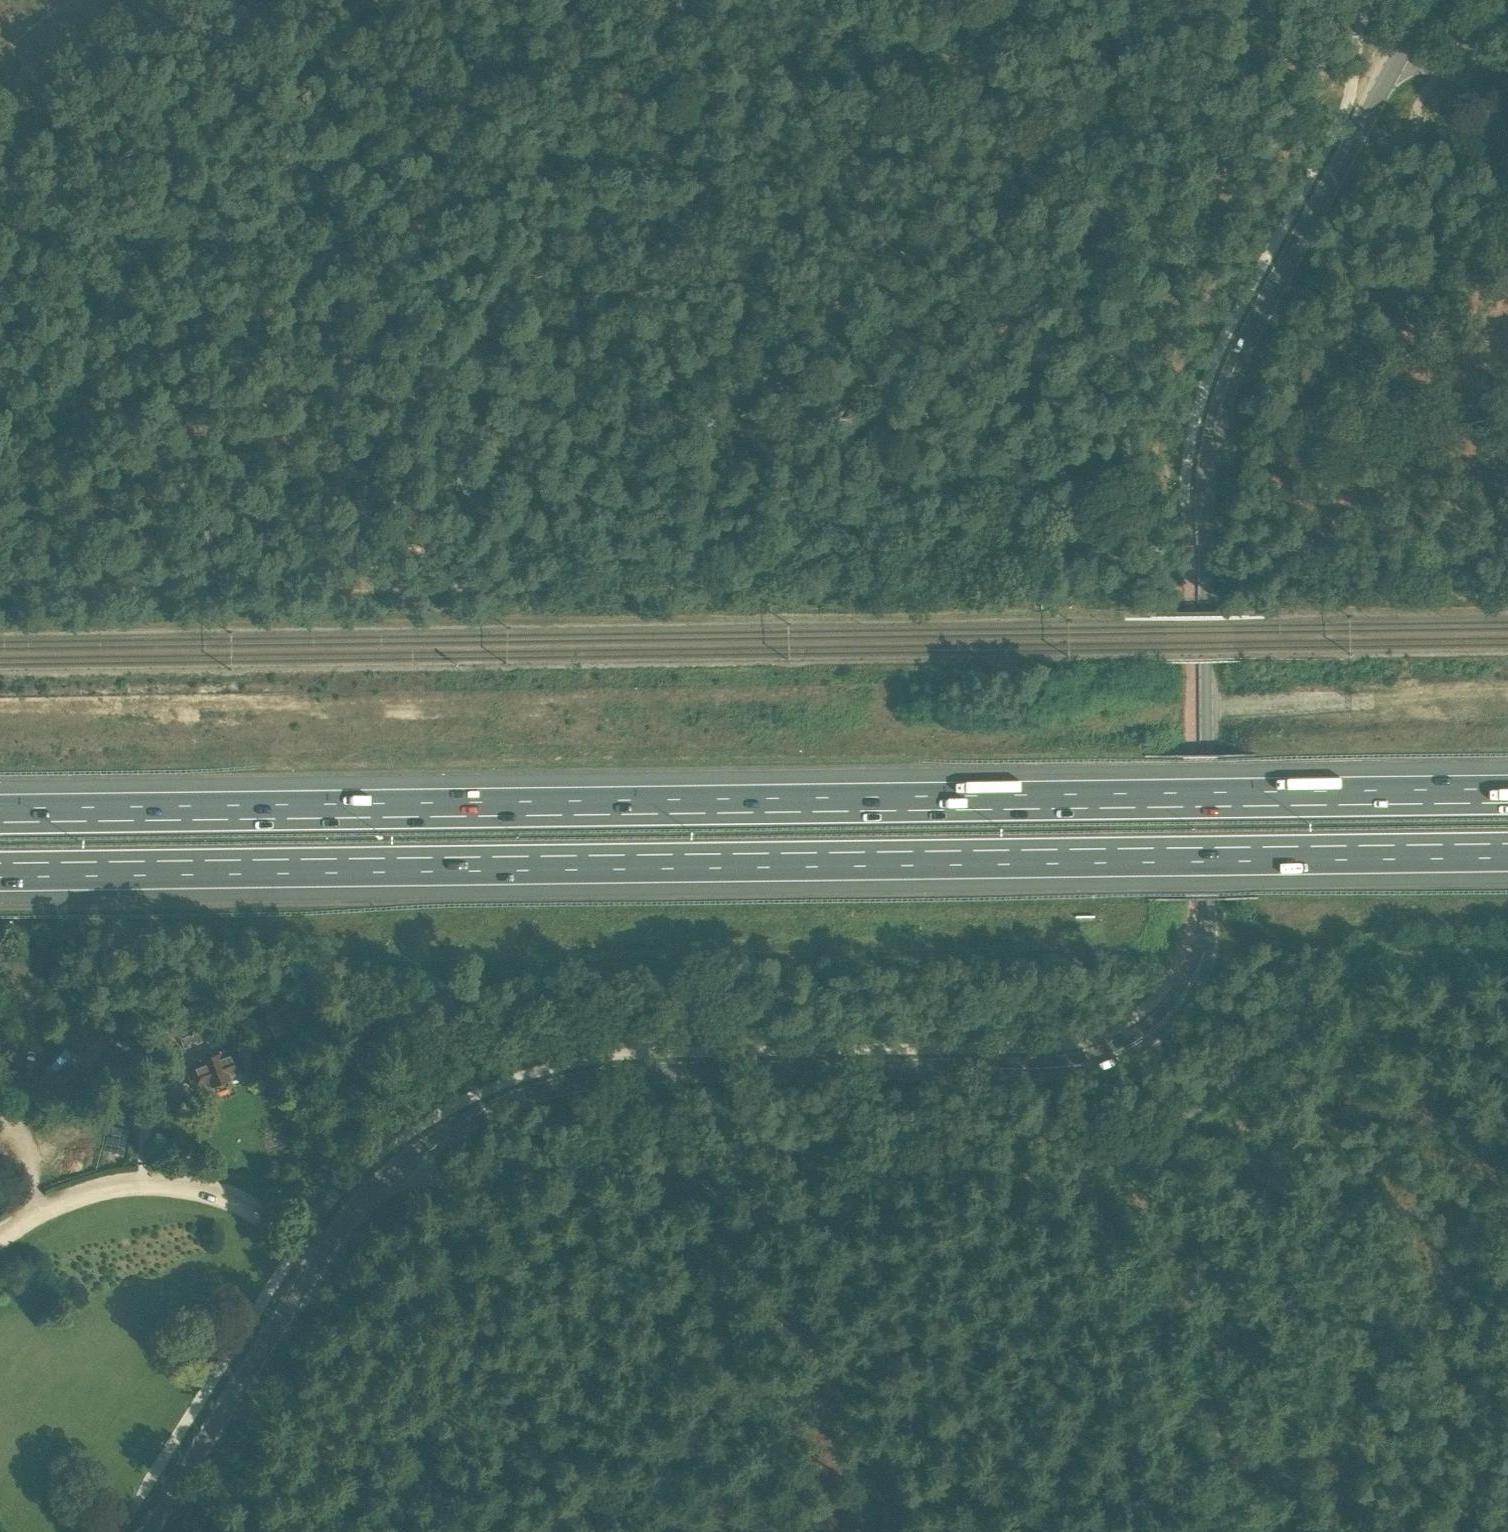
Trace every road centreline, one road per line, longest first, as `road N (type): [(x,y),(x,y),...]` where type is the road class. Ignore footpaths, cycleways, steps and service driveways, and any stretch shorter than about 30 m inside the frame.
road 1 (tertiary): [(149,1531),(373,1186),(394,1163),(458,1129),(554,1085),(609,1075),(1056,1066),(1098,1058),(1164,1021),(1191,980),(1208,934),(1202,533),(1222,399),(1433,0)]
road 2 (track): [(1351,91),(1266,163),(1207,243),(1141,386),(1105,487),(1058,506),(970,573),(0,580)]
road 3 (motorway): [(1507,795),(0,815)]
road 4 (motorway): [(0,870),(1507,850)]
road 5 (track): [(1323,996),(1303,1036),(1156,1178),(1116,1186),(698,1177)]
road 6 (track): [(698,1177),(921,1531)]
road 7 (track): [(698,1177),(432,1181),(394,1163)]
road 8 (track): [(1507,692),(1203,710)]

